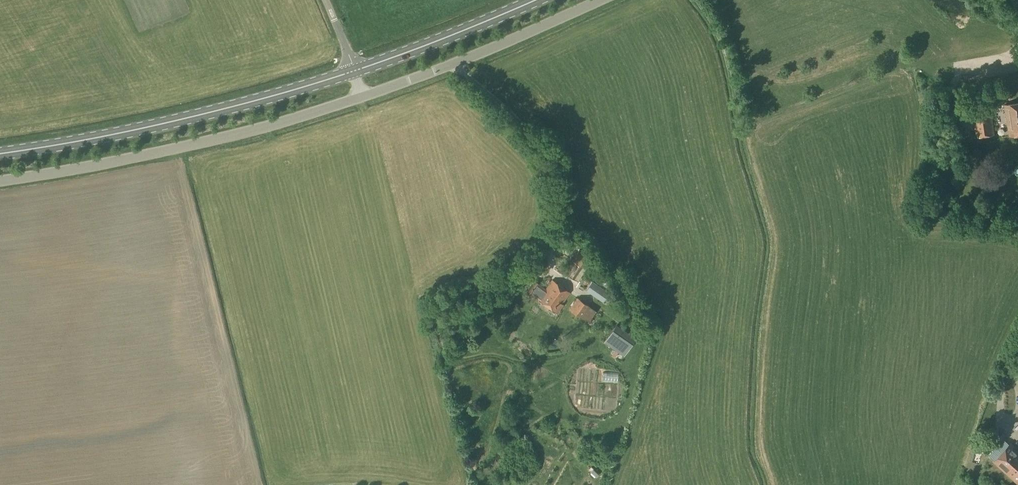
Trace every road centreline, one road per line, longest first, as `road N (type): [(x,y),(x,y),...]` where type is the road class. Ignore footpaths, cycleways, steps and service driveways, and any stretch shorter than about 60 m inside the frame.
road 1 (unclassified): [(362,98),(190,145),(0,182)]
road 2 (primary): [(0,154),(155,126),(354,72)]
road 3 (unclassified): [(601,0),(362,98)]
road 4 (track): [(548,269),(559,198),(552,167),(455,63)]
road 5 (primary): [(354,72),(533,0)]

